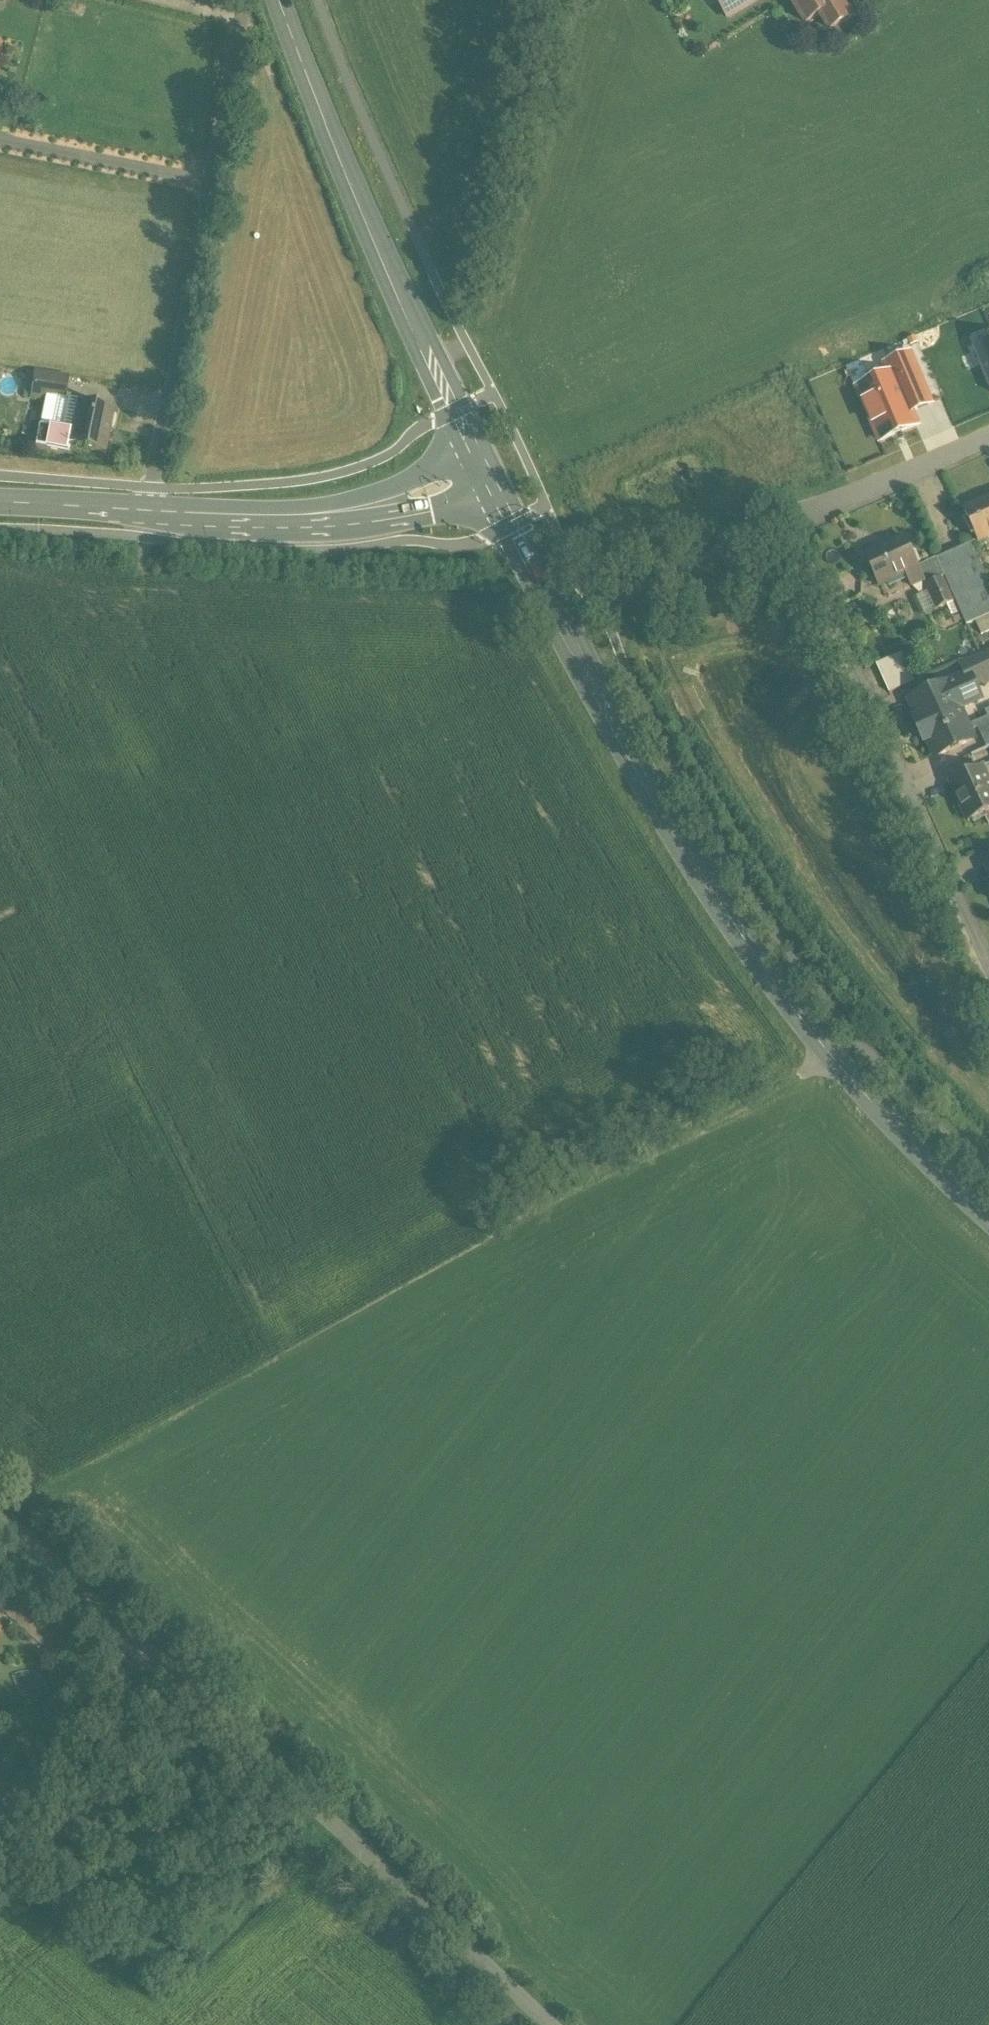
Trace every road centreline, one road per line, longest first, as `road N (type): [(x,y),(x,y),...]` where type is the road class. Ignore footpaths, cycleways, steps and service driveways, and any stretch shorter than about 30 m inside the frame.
road 1 (secondary): [(988,1217),(877,1109),(753,952),(679,837),(482,468)]
road 2 (residential): [(552,2024),(142,1647)]
road 3 (secondary): [(482,468),(348,180),(279,0)]
road 4 (tertiary): [(0,503),(313,516),(432,493),(482,468)]
road 5 (residential): [(988,964),(818,585),(784,528)]
road 6 (unclassified): [(142,1647),(0,1824)]
road 7 (residential): [(784,528),(988,438)]
road 8 (residential): [(142,1647),(0,1516)]

